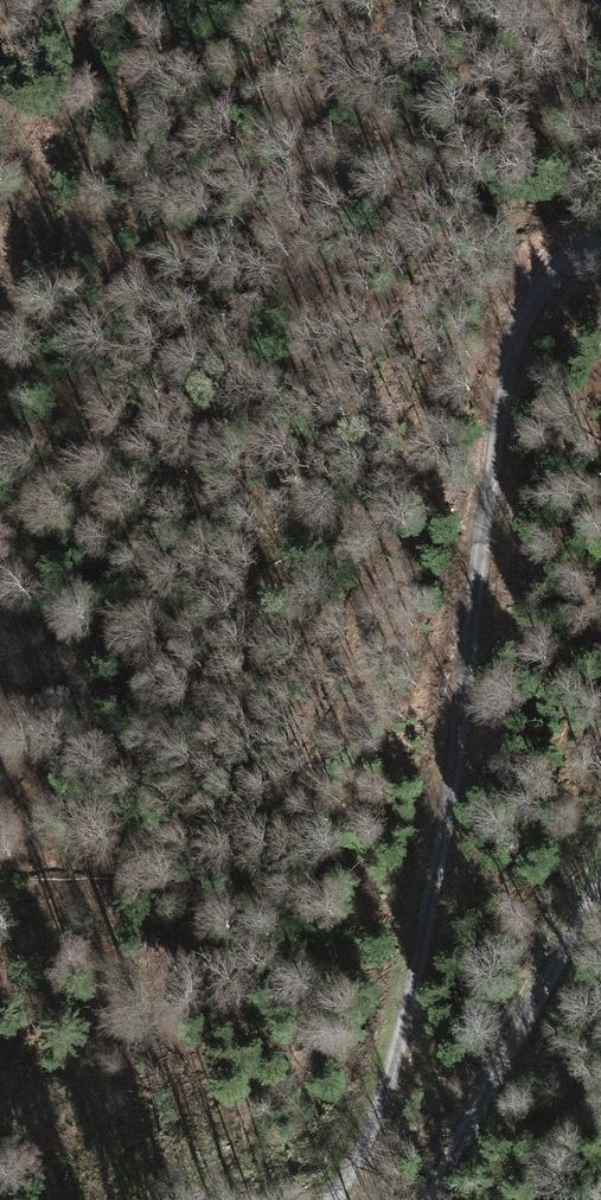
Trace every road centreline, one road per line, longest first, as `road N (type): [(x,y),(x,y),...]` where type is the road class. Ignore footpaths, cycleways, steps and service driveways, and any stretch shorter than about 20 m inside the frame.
road 1 (unclassified): [(600,246),(549,285),(518,357),(439,906),(417,999),(331,1199)]
road 2 (unclassified): [(443,1199),(600,885)]
road 3 (track): [(107,0),(0,293)]

